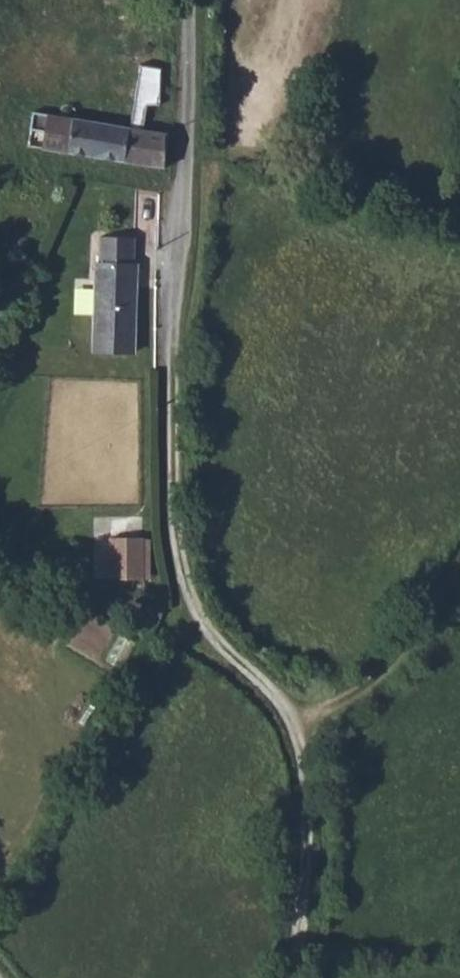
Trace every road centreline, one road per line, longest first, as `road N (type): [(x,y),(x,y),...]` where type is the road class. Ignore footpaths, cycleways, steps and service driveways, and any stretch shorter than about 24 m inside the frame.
road 1 (unclassified): [(299,977),(303,729),(196,609),(177,540),(169,410),(190,0)]
road 2 (track): [(459,571),(359,695),(303,729)]

